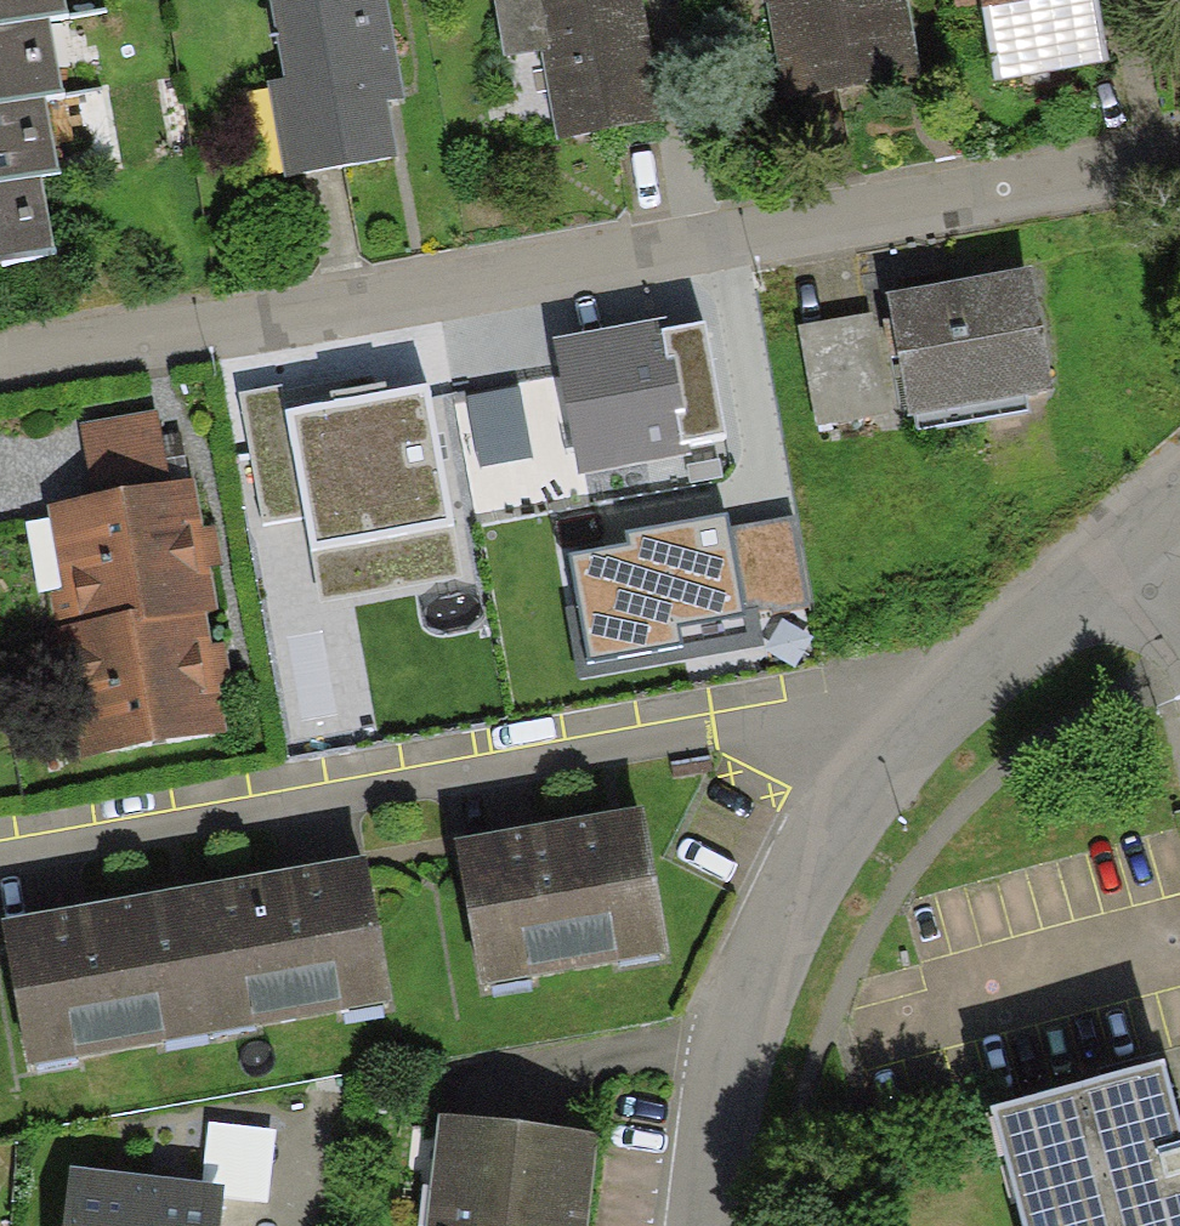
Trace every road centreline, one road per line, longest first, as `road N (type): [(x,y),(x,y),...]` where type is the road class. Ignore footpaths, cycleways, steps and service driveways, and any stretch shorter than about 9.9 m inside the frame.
road 1 (residential): [(1179,153),(0,359)]
road 2 (residential): [(0,855),(840,694),(911,740)]
road 3 (residential): [(707,1225),(727,1078),(819,849),(911,740)]
road 4 (residential): [(911,740),(1056,586),(1147,512)]

